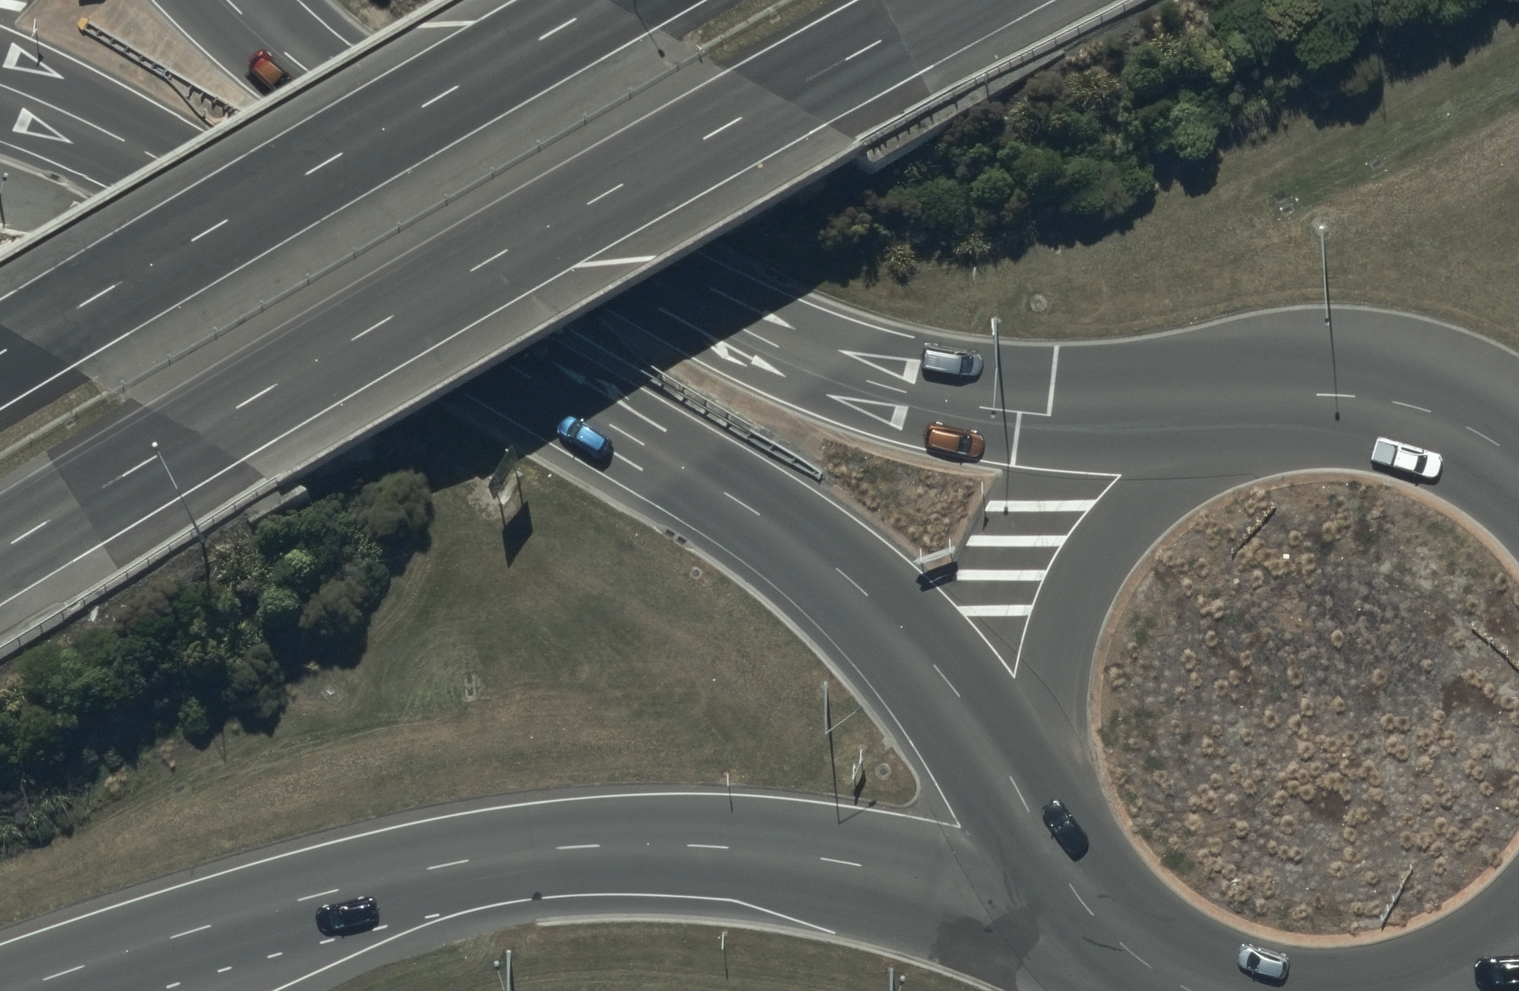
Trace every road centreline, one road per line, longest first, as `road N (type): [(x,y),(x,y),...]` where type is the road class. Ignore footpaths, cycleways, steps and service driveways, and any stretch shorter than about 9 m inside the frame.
road 1 (trunk): [(1032,813),(955,692),(831,562),(164,152),(0,87)]
road 2 (motorway): [(974,0),(378,333),(0,560)]
road 3 (trunk): [(1086,905),(733,848),(600,845),(506,854),(268,910),(19,990)]
road 4 (trunk): [(229,0),(281,46),(485,174),(776,343),(841,371),(911,394),(1046,418),(1204,428)]
road 5 (motorway): [(0,352),(604,0)]
road 6 (trunk): [(1032,813),(1020,688),(1038,607),(1077,533),(1133,472),(1204,428)]
road 7 (trunk): [(1204,428),(1323,401),(1385,405),(1444,421),(1518,463)]
road 8 (trunk): [(1190,990),(1134,955),(1086,905)]

